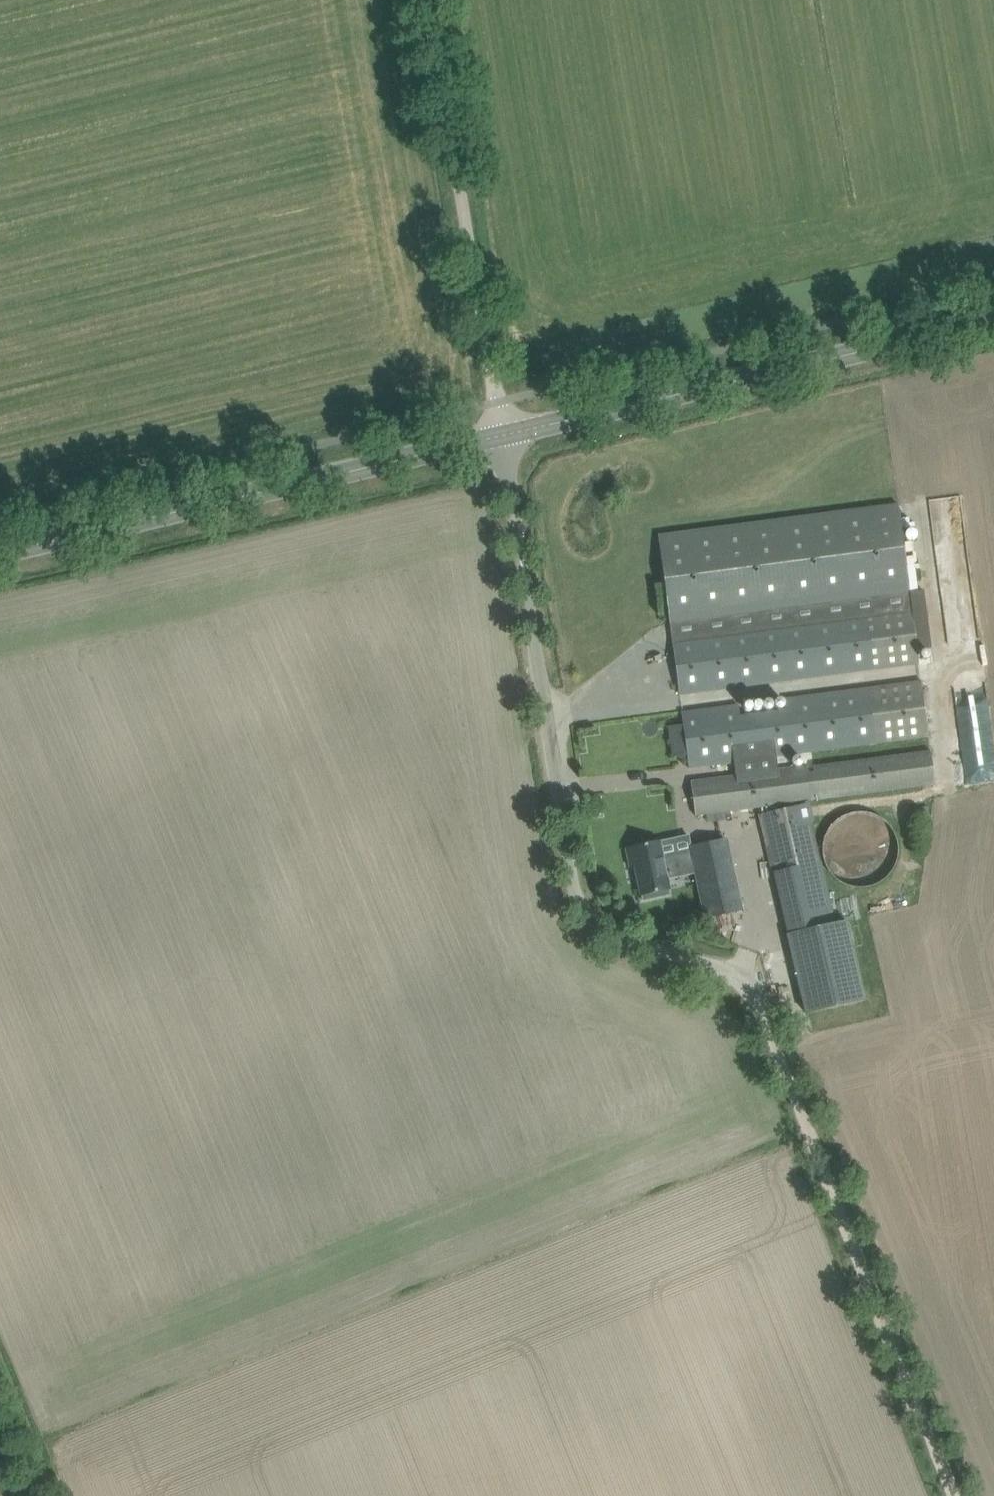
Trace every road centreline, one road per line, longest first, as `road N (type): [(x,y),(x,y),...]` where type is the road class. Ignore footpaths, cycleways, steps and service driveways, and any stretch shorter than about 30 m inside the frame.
road 1 (unclassified): [(768,1005),(712,956),(590,916),(570,885),(556,845),(493,437)]
road 2 (track): [(768,1005),(965,1495)]
road 3 (tertiary): [(493,437),(993,320)]
road 4 (tertiary): [(0,552),(493,437)]
road 5 (unclassified): [(493,437),(419,0)]

